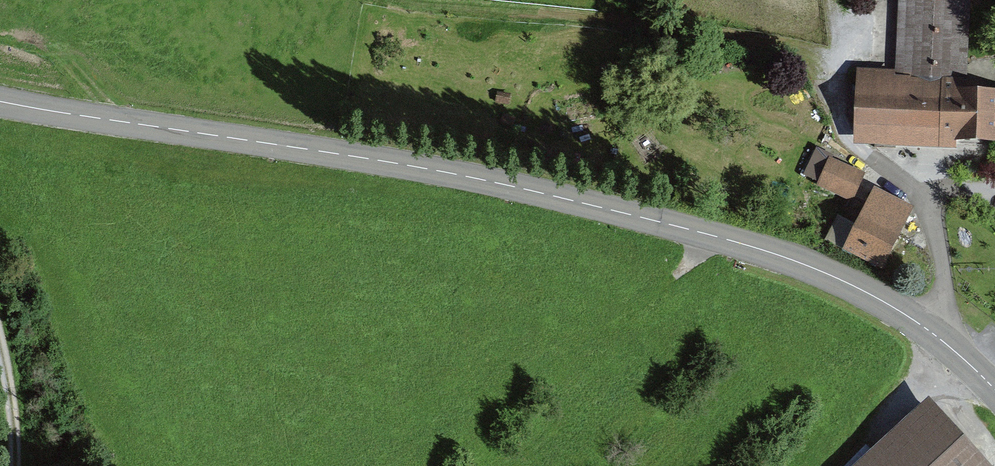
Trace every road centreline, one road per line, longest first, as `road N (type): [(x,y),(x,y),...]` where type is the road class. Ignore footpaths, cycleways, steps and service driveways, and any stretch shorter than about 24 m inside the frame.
road 1 (tertiary): [(0,101),(440,171),(727,239),(880,301),(936,336),(994,390)]
road 2 (track): [(0,342),(18,465)]

